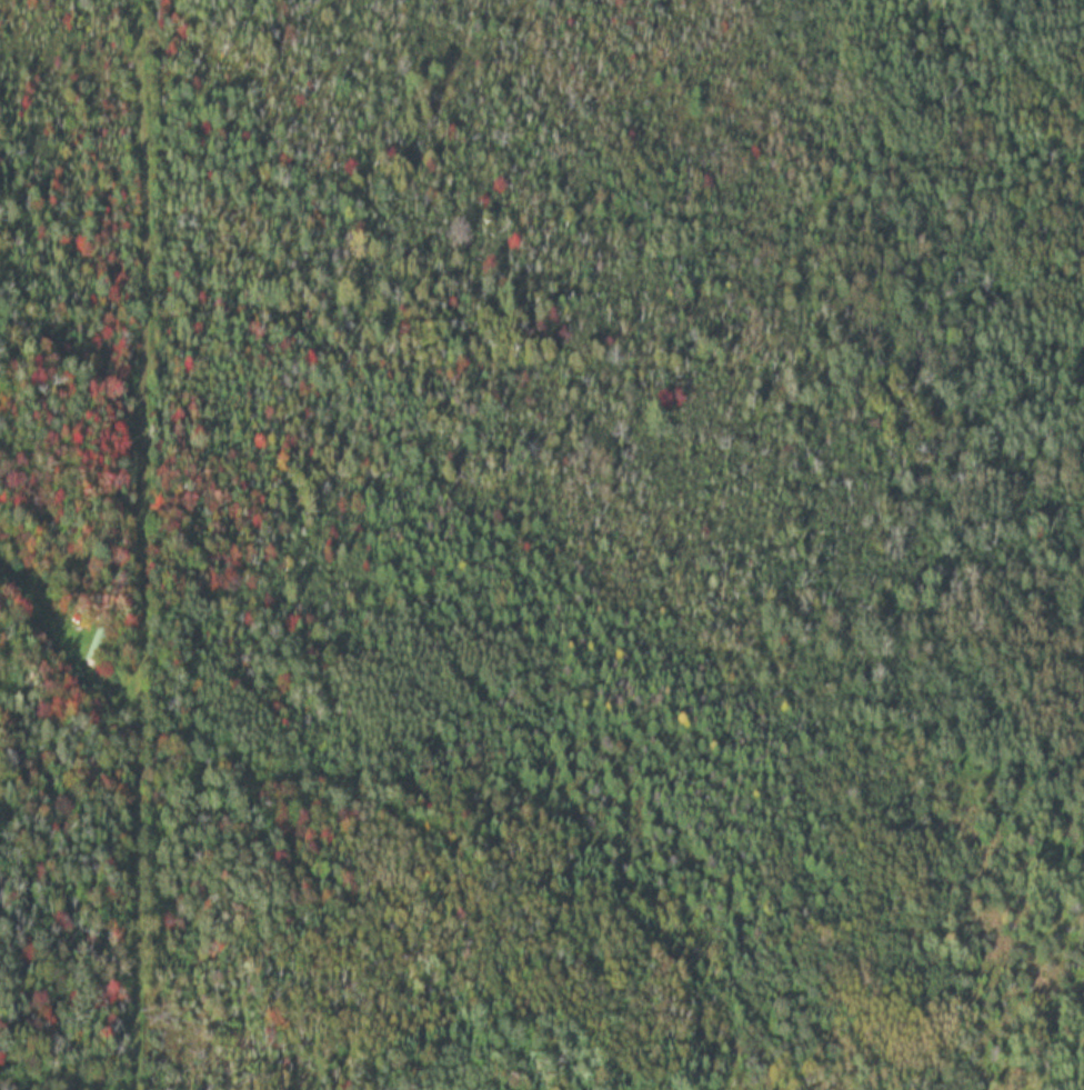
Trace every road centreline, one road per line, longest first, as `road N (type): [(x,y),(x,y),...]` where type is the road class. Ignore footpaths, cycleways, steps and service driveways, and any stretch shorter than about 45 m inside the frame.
road 1 (track): [(134,1089),(145,86),(132,0)]

